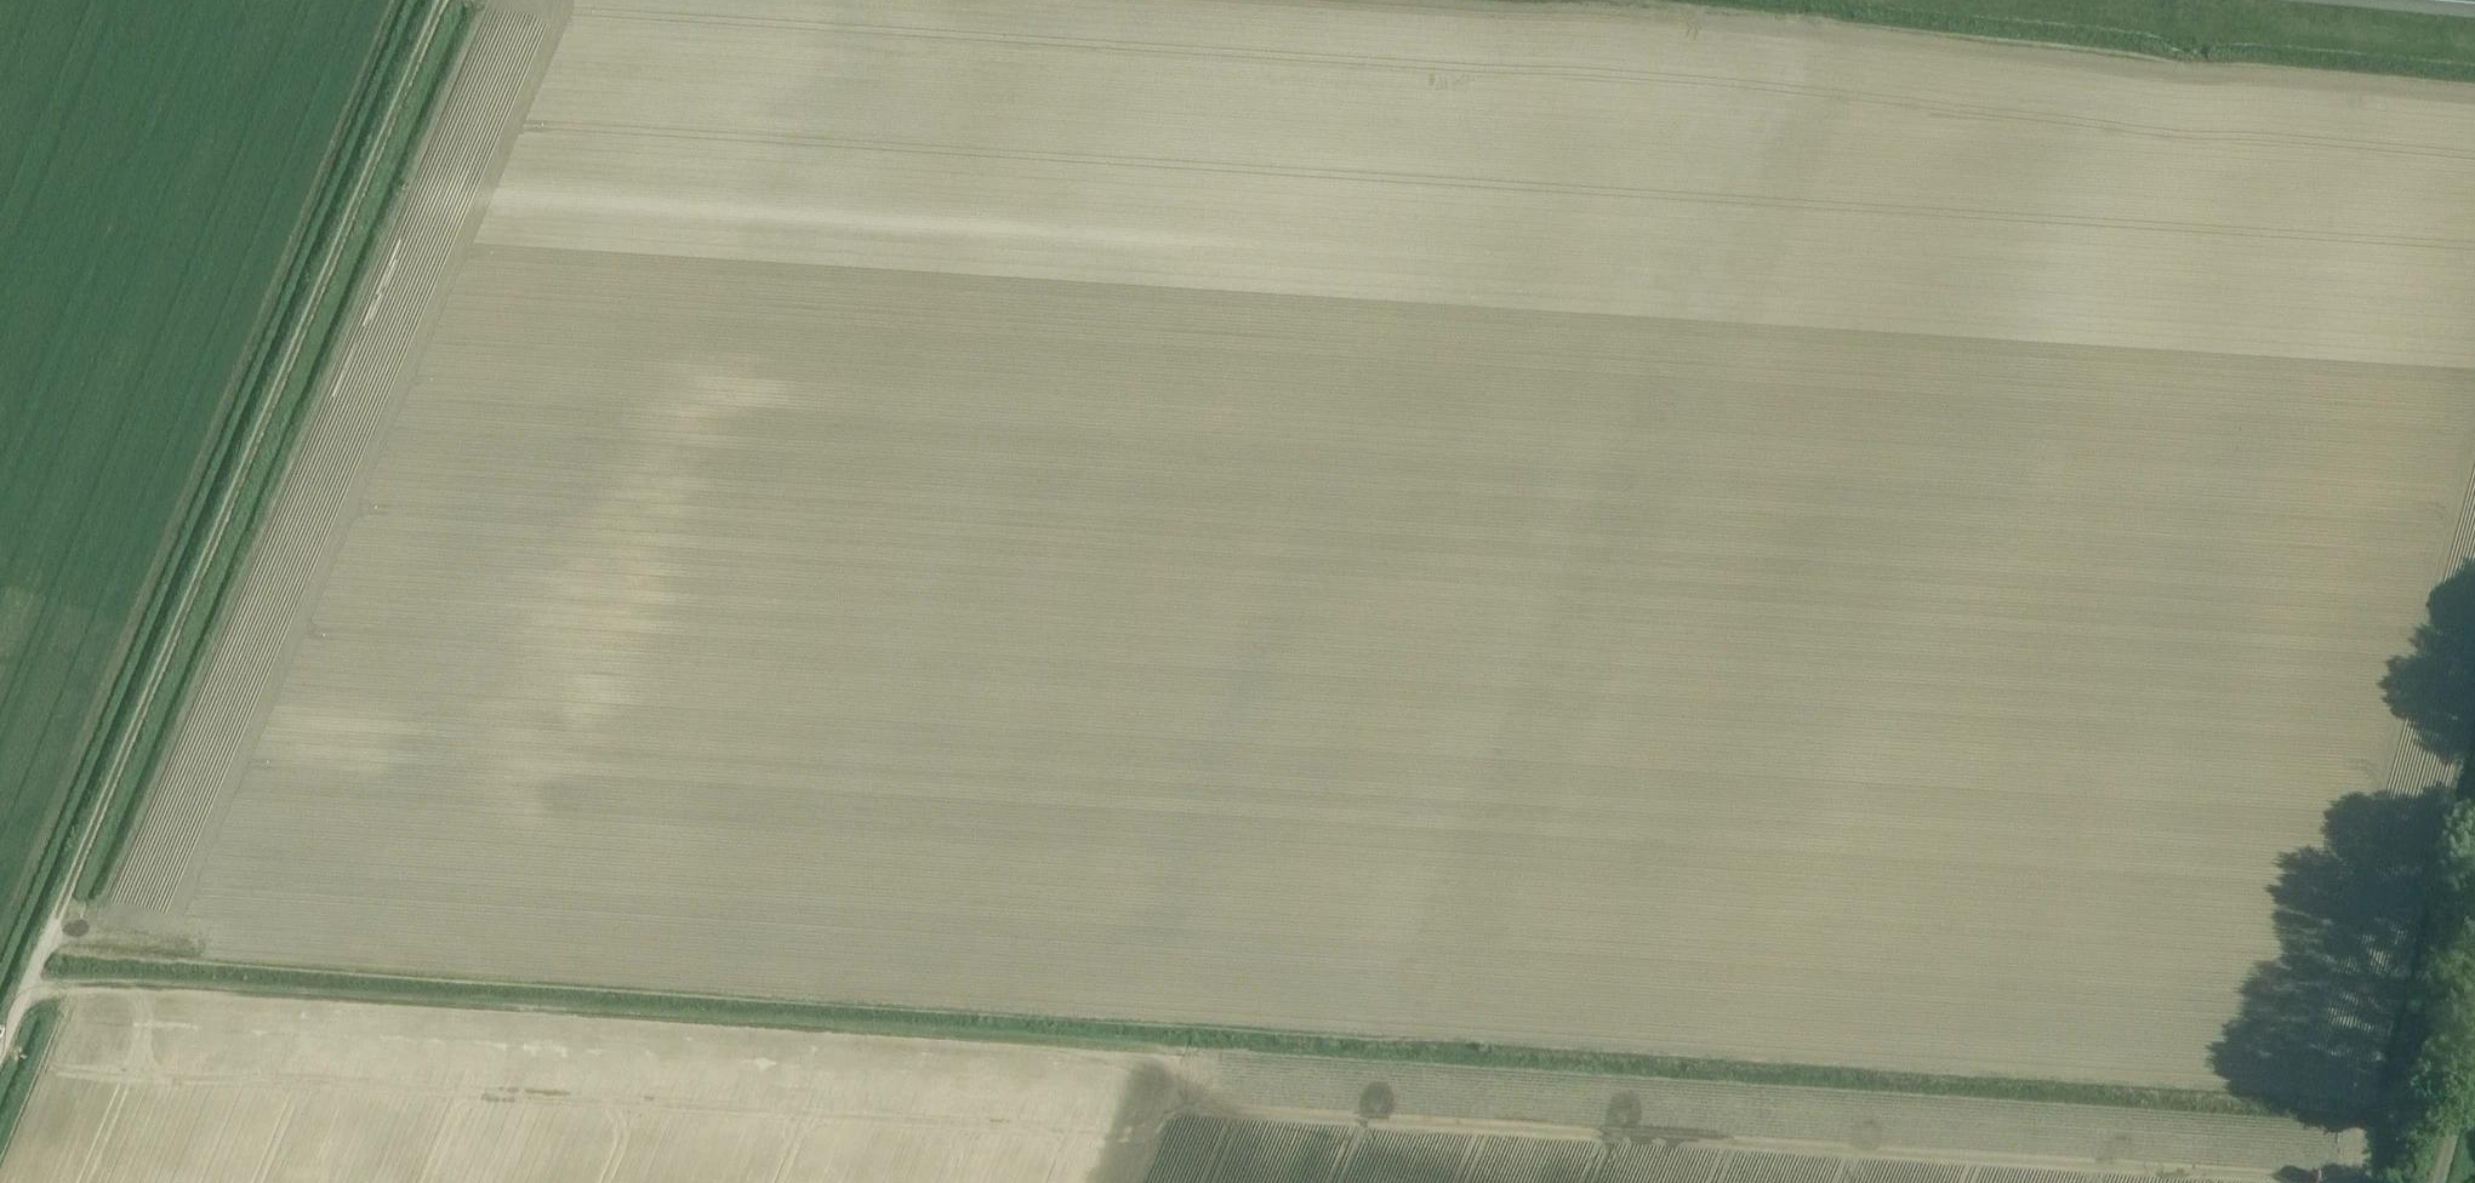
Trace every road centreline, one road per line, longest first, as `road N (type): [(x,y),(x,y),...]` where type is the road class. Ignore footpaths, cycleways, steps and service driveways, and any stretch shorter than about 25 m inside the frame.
road 1 (track): [(447,0),(56,924)]
road 2 (unclassified): [(0,1057),(56,924)]

